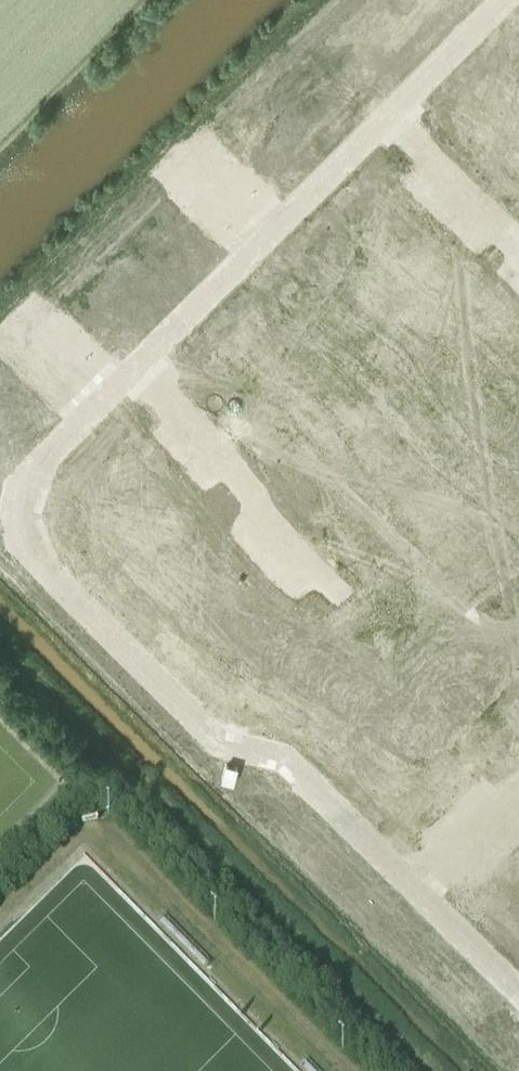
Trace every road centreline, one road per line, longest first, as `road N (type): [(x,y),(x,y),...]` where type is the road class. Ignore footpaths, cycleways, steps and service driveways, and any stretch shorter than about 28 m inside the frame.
road 1 (residential): [(0,506),(508,0)]
road 2 (residential): [(518,990),(291,766),(210,735),(0,525)]

